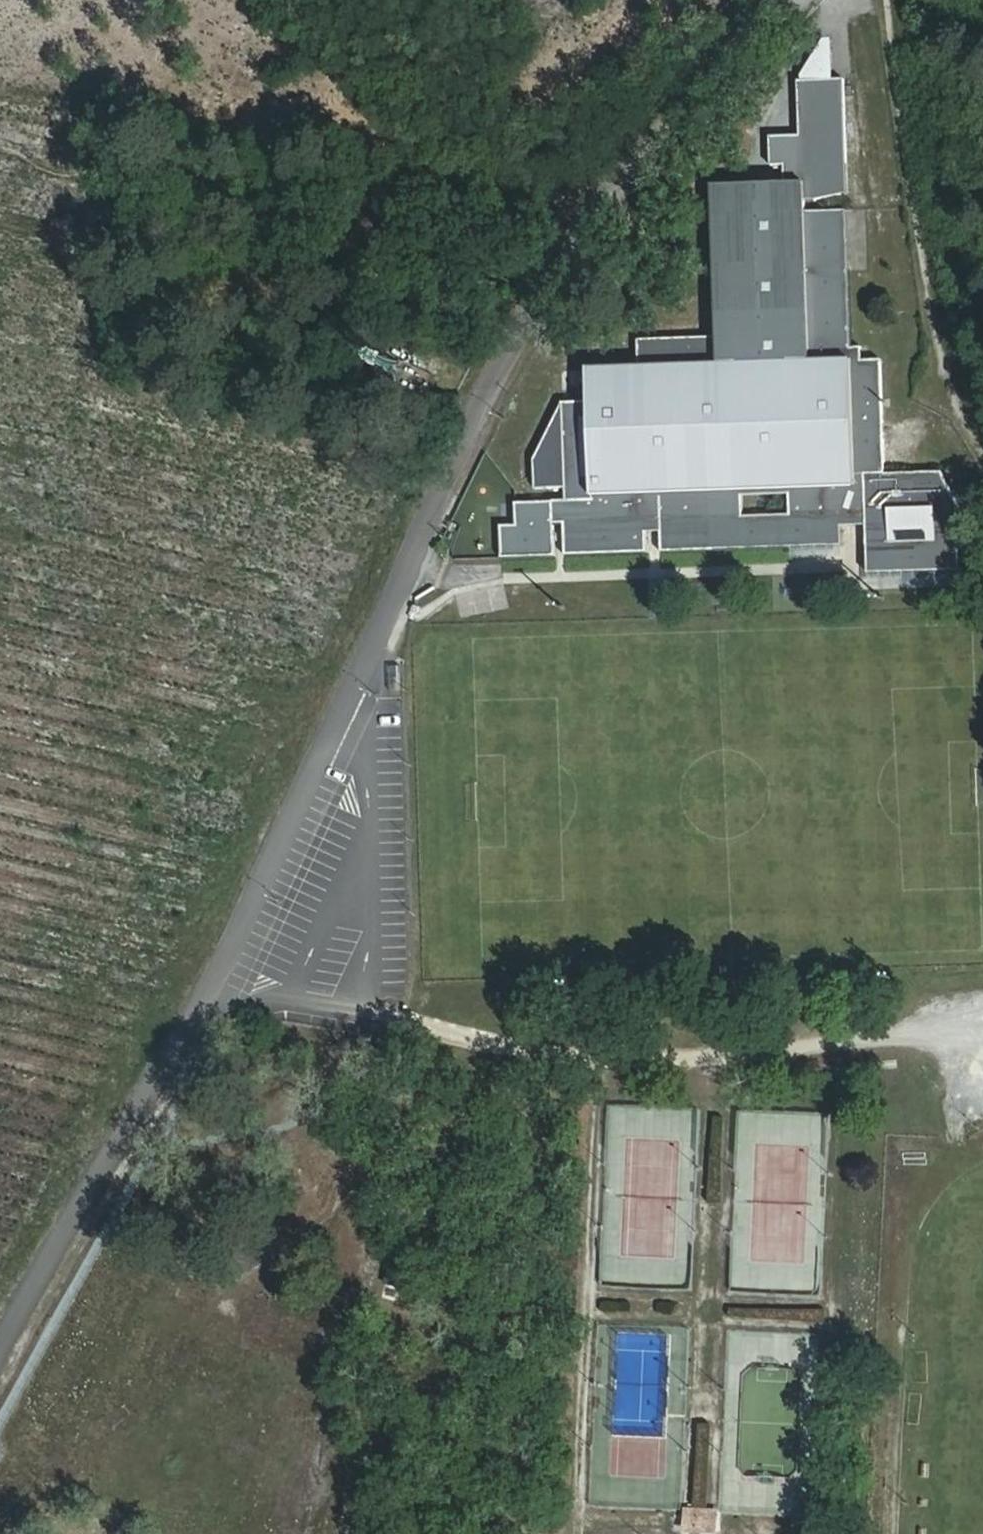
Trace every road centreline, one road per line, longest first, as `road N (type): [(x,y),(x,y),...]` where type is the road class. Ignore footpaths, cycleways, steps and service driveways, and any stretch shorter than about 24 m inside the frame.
road 1 (track): [(982,431),(960,399),(896,0)]

